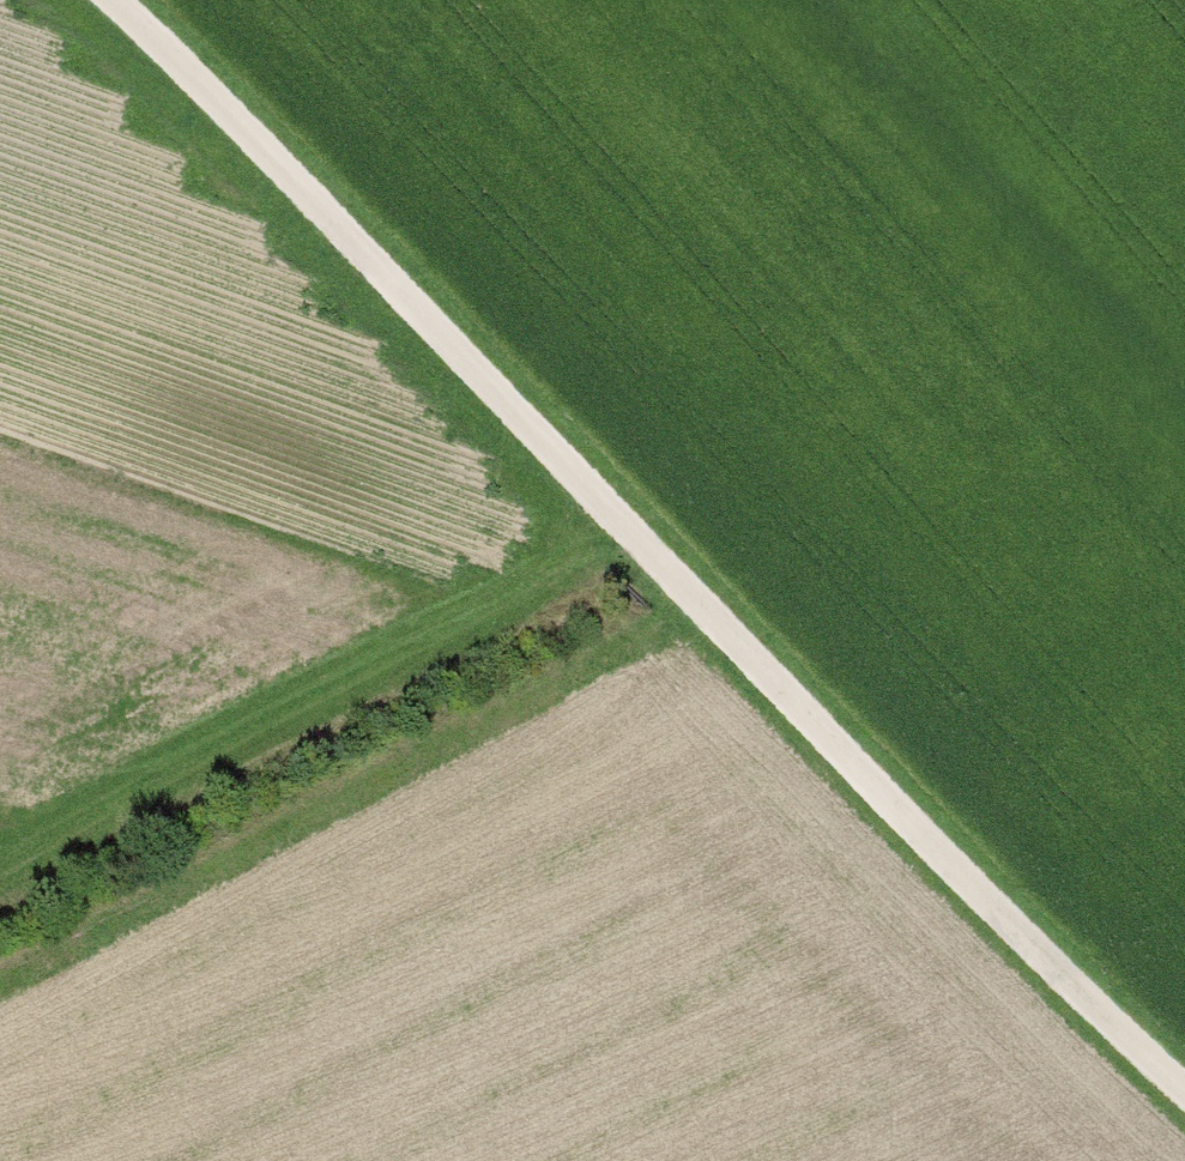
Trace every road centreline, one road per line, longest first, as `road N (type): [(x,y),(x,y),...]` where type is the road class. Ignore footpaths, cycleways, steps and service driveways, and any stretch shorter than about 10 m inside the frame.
road 1 (track): [(111,0),(1038,946),(1184,1078)]
road 2 (motorway): [(182,1160),(686,634),(1184,82)]
road 3 (motorway): [(765,0),(0,826)]

